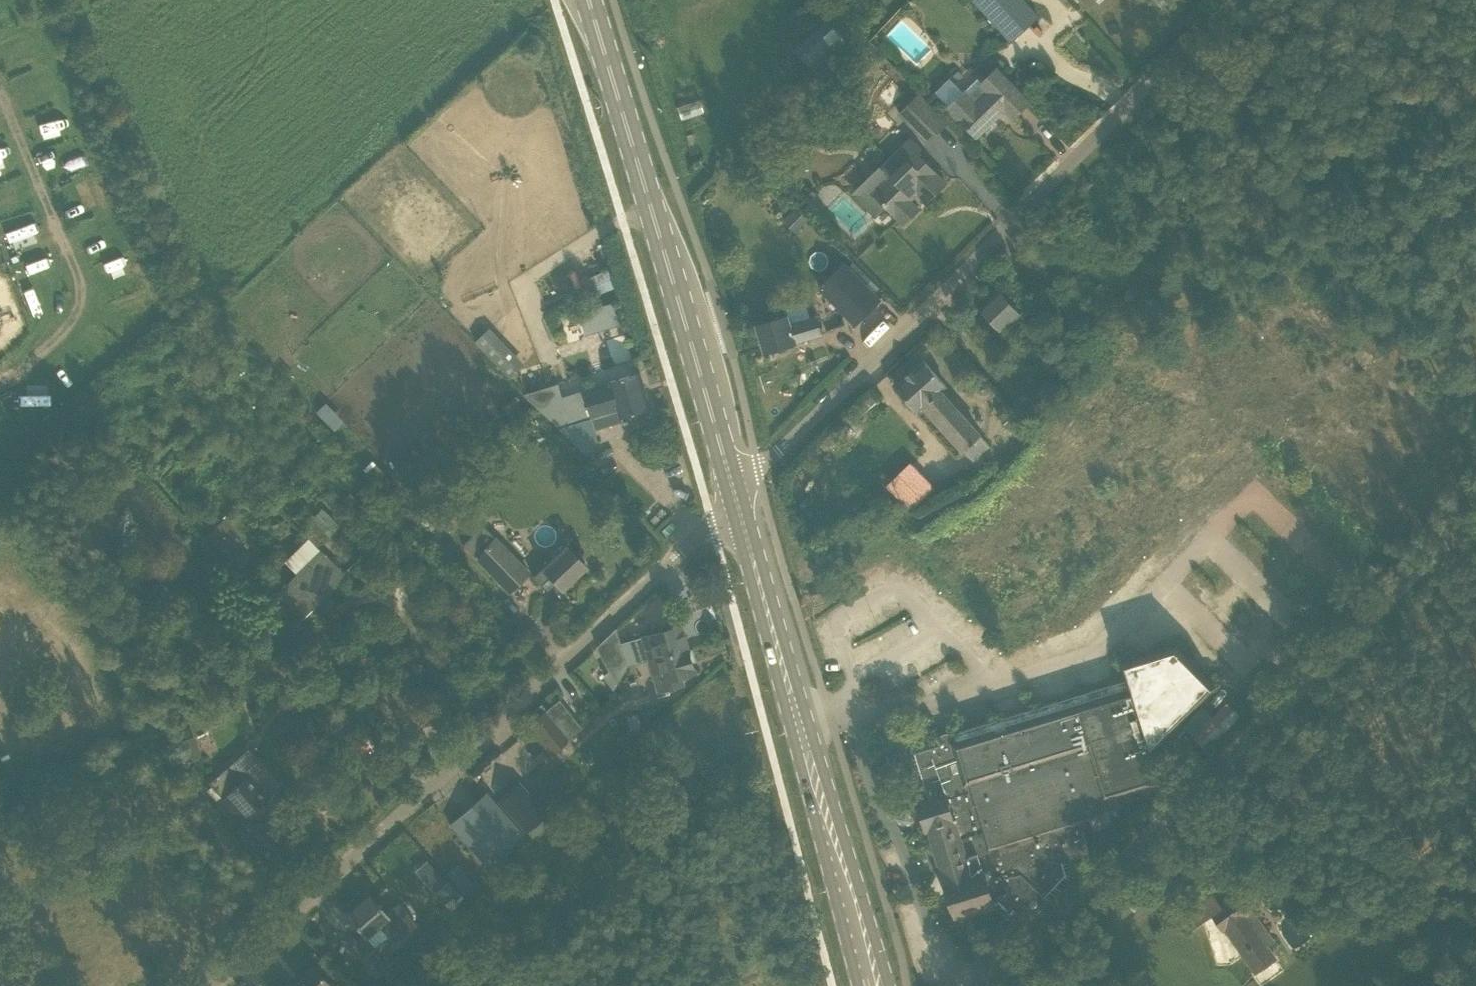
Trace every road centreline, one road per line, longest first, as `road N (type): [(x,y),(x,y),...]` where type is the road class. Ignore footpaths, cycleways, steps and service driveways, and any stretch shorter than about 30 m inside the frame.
road 1 (residential): [(736,497),(210,985)]
road 2 (unclassified): [(985,985),(1121,866),(1475,515)]
road 3 (unclassified): [(736,497),(1150,86)]
road 4 (primary): [(736,497),(586,0)]
road 5 (primary): [(874,985),(736,497)]

